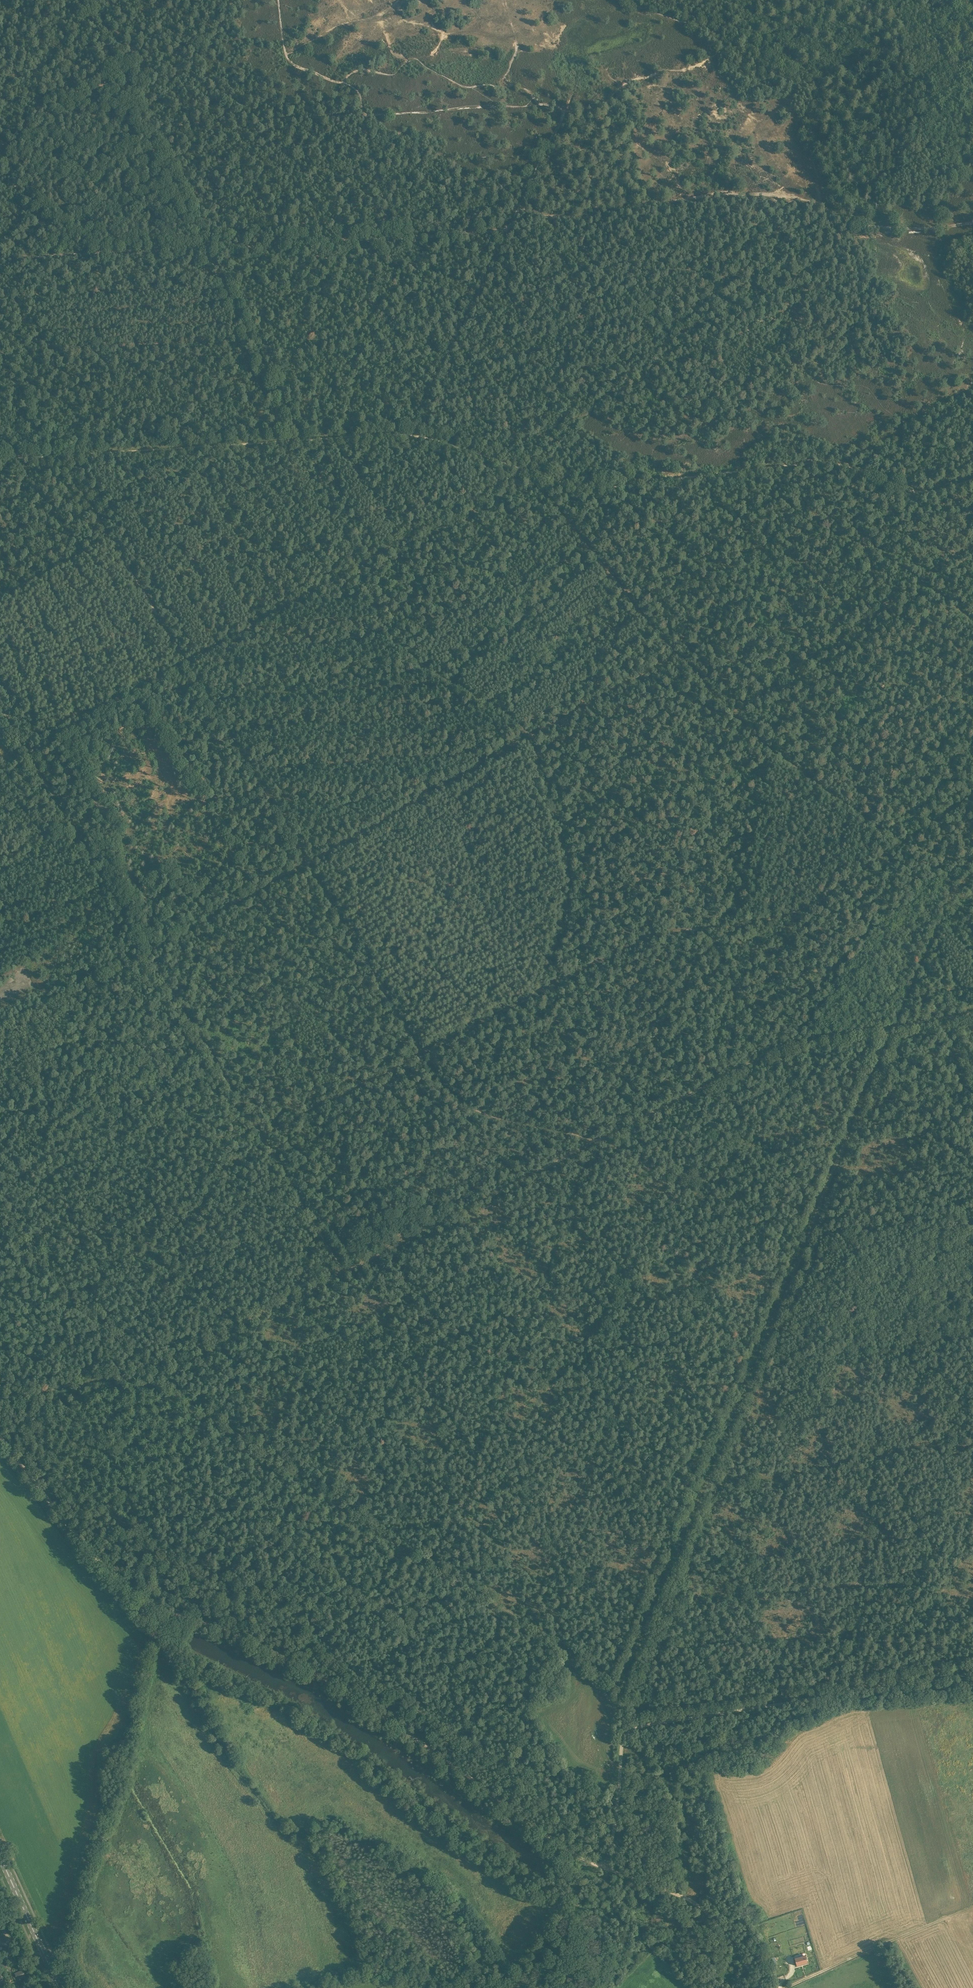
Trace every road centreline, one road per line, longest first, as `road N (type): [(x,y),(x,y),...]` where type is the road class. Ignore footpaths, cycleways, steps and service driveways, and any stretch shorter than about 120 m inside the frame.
road 1 (track): [(972,876),(949,906),(863,1108),(659,1600),(622,1719)]
road 2 (track): [(0,1433),(101,1561),(152,1604),(304,1664),(599,1866)]
road 3 (track): [(972,793),(803,908),(641,933),(422,1053)]
road 4 (track): [(148,1365),(563,1652),(616,1702),(623,1734)]
road 5 (track): [(0,713),(259,1138)]
road 6 (track): [(972,1668),(633,1724),(623,1734),(609,1869)]
road 7 (track): [(184,662),(422,1053)]
road 8 (track): [(357,565),(526,470),(718,290)]
road 9 (track): [(526,470),(606,488),(829,462),(921,493),(972,478)]
road 10 (track): [(523,734),(145,950)]
road 11 (track): [(549,220),(734,194),(777,195),(870,224),(972,219)]
road 12 (track): [(972,1014),(798,1040),(590,1145)]
road 13 (track): [(0,258),(390,238)]
road 14 (track): [(247,338),(81,0)]
road 15 (track): [(628,0),(812,73),(825,102),(816,161),(833,204),(818,223)]
road 16 (track): [(972,1337),(921,1343),(885,1378),(862,1580)]
road 17 (track): [(590,1145),(340,1272)]
road 18 (track): [(707,1489),(922,1446),(950,1456),(972,1440)]
road 19 (track): [(523,734),(566,875),(539,992)]
road 20 (track): [(0,355),(247,338)]
road 21 (track): [(357,565),(397,647),(523,734)]
road 22 (track): [(57,454),(299,439)]
road 23 (track): [(299,439),(404,433),(526,470)]
road 24 (track): [(504,232),(409,434)]
road 25 (track): [(359,111),(144,125)]
road 26 (track): [(340,1272),(148,1365)]
road 27 (track): [(733,712),(897,846)]
road 28 (track): [(148,1365),(0,1217)]
road 29 (track): [(785,1987),(970,1909)]
road 30 (track): [(422,1053),(477,1114),(590,1145)]
road 31 (track): [(357,565),(184,662)]
road 32 (track): [(422,1053),(259,1138)]
road 33 (track): [(733,712),(883,608)]
road 34 (track): [(184,662),(26,752)]
road 35 (track): [(285,36),(104,48)]
road 36 (track): [(523,734),(675,650)]
road 37 (track): [(628,593),(526,470)]
road 38 (track): [(259,1138),(340,1272)]
road 39 (track): [(599,1866),(692,1901),(730,1938)]
road 40 (track): [(704,928),(731,989),(728,1074)]
road 41 (track): [(148,1365),(0,1397)]
road 42 (track): [(106,537),(184,662)]
road 43 (primary): [(60,1987),(0,1856)]
road 44 (track): [(299,439),(357,565)]
road 45 (track): [(106,537),(0,595)]

